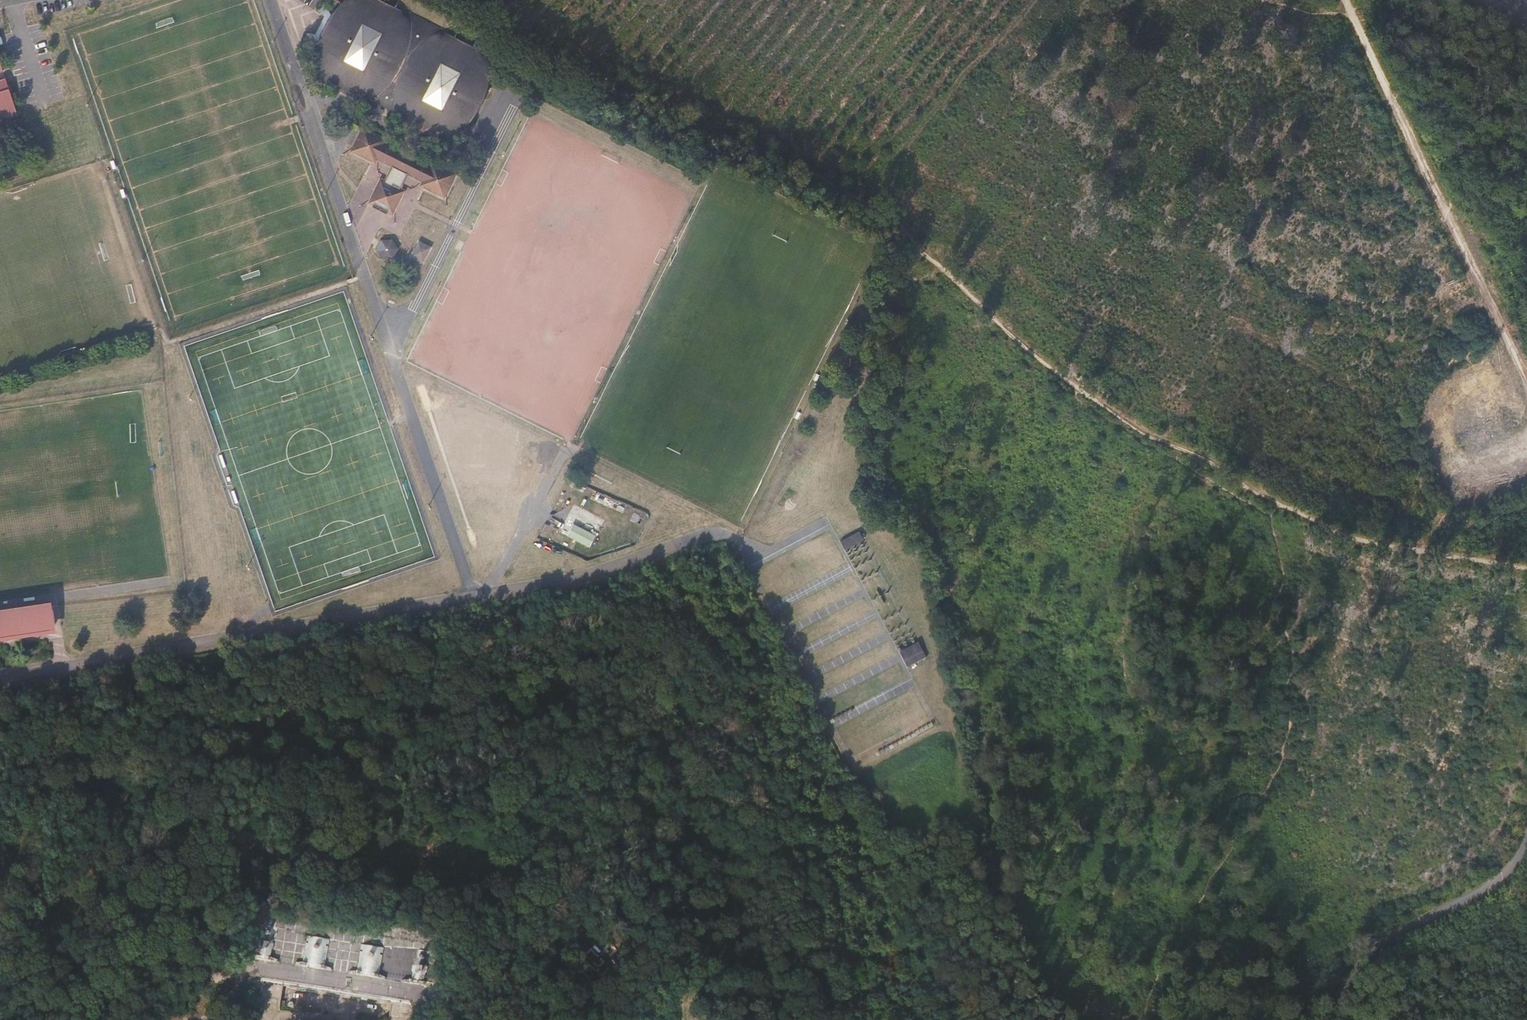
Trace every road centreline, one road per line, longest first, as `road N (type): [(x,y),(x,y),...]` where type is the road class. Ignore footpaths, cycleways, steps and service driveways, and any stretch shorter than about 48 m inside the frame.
road 1 (track): [(1526,566),(1421,556),(1331,534),(1182,452),(1077,382),(894,219),(482,0)]
road 2 (track): [(1526,391),(1344,0)]

